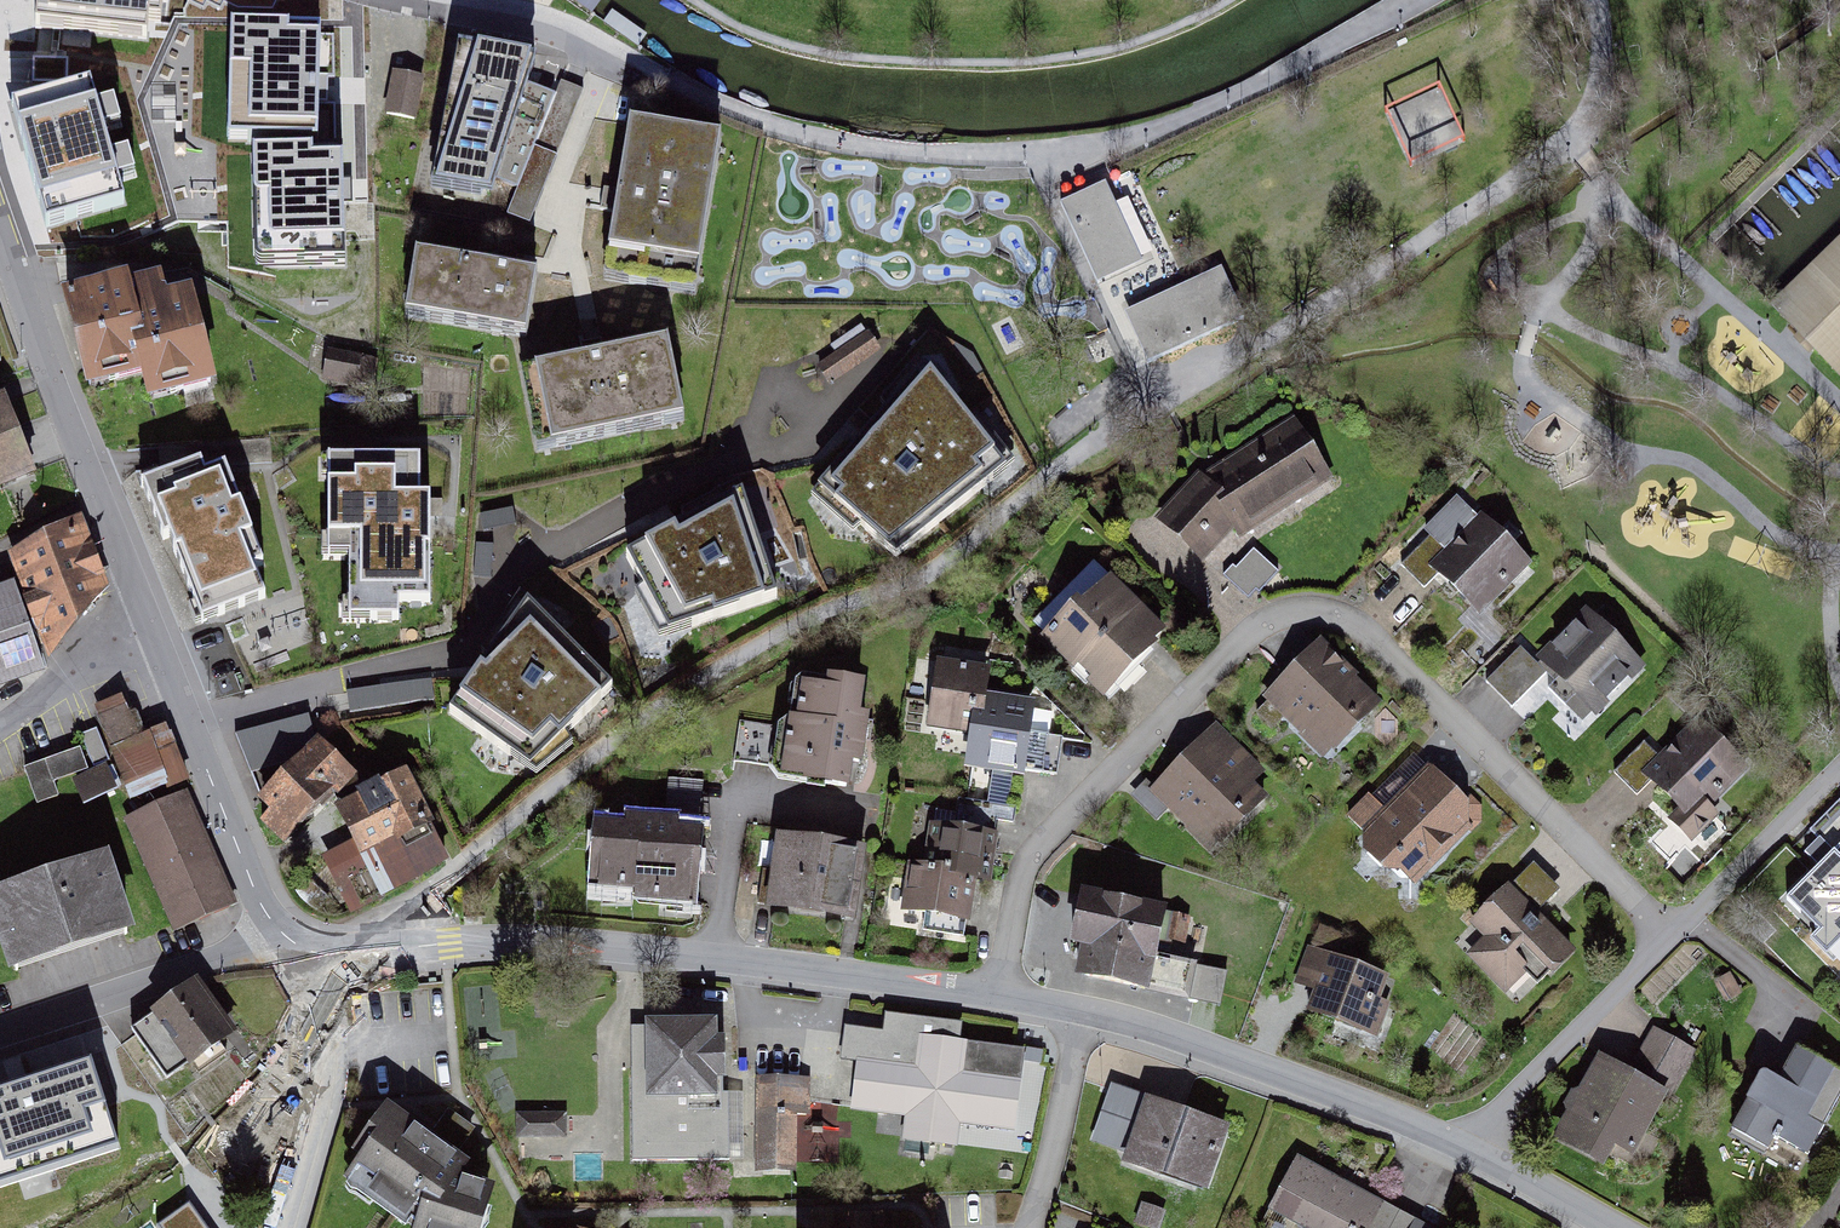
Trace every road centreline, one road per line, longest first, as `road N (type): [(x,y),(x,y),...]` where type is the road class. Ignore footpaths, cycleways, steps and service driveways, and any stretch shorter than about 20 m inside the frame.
road 1 (track): [(1595,0),(1602,38),(1598,92),(1571,139),(1059,465),(913,580),(818,612),(676,695),(542,792),(378,928),(381,949)]
road 2 (residential): [(1674,939),(1379,642),(1341,618),(1295,619),(1251,638),(1039,852),(1024,884),(1005,996)]
road 3 (track): [(660,81),(770,124),(886,150),(1079,151),(1161,128),(1417,0)]
road 4 (residential): [(323,954),(448,943),(618,946),(1005,996)]
road 5 (track): [(1839,571),(1766,527),(1692,465),(1632,452),(1532,387),(1523,355),(1532,325),(1618,195)]
road 6 (track): [(691,0),(745,31),(858,63),(1030,64),(1160,37),(1236,0)]
road 7 (residential): [(0,227),(154,631)]
road 8 (residential): [(1086,1012),(1180,1039),(1468,1151)]
road 9 (track): [(1547,310),(1724,397),(1839,476)]
road 10 (residential): [(154,631),(277,930)]
road 11 (track): [(1618,195),(1839,400)]
road 12 (residential): [(277,930),(243,950),(0,1033)]
road 13 (residential): [(1468,1151),(1674,939)]
road 14 (residential): [(386,0),(547,33),(660,81)]
road 15 (residential): [(323,954),(328,1105),(287,1227)]
road 16 (residential): [(1674,939),(1839,780)]
road 17 (residential): [(1032,1227),(1086,1012)]
road 18 (residential): [(154,631),(0,731)]
road 19 (residential): [(1468,1151),(1611,1227)]

